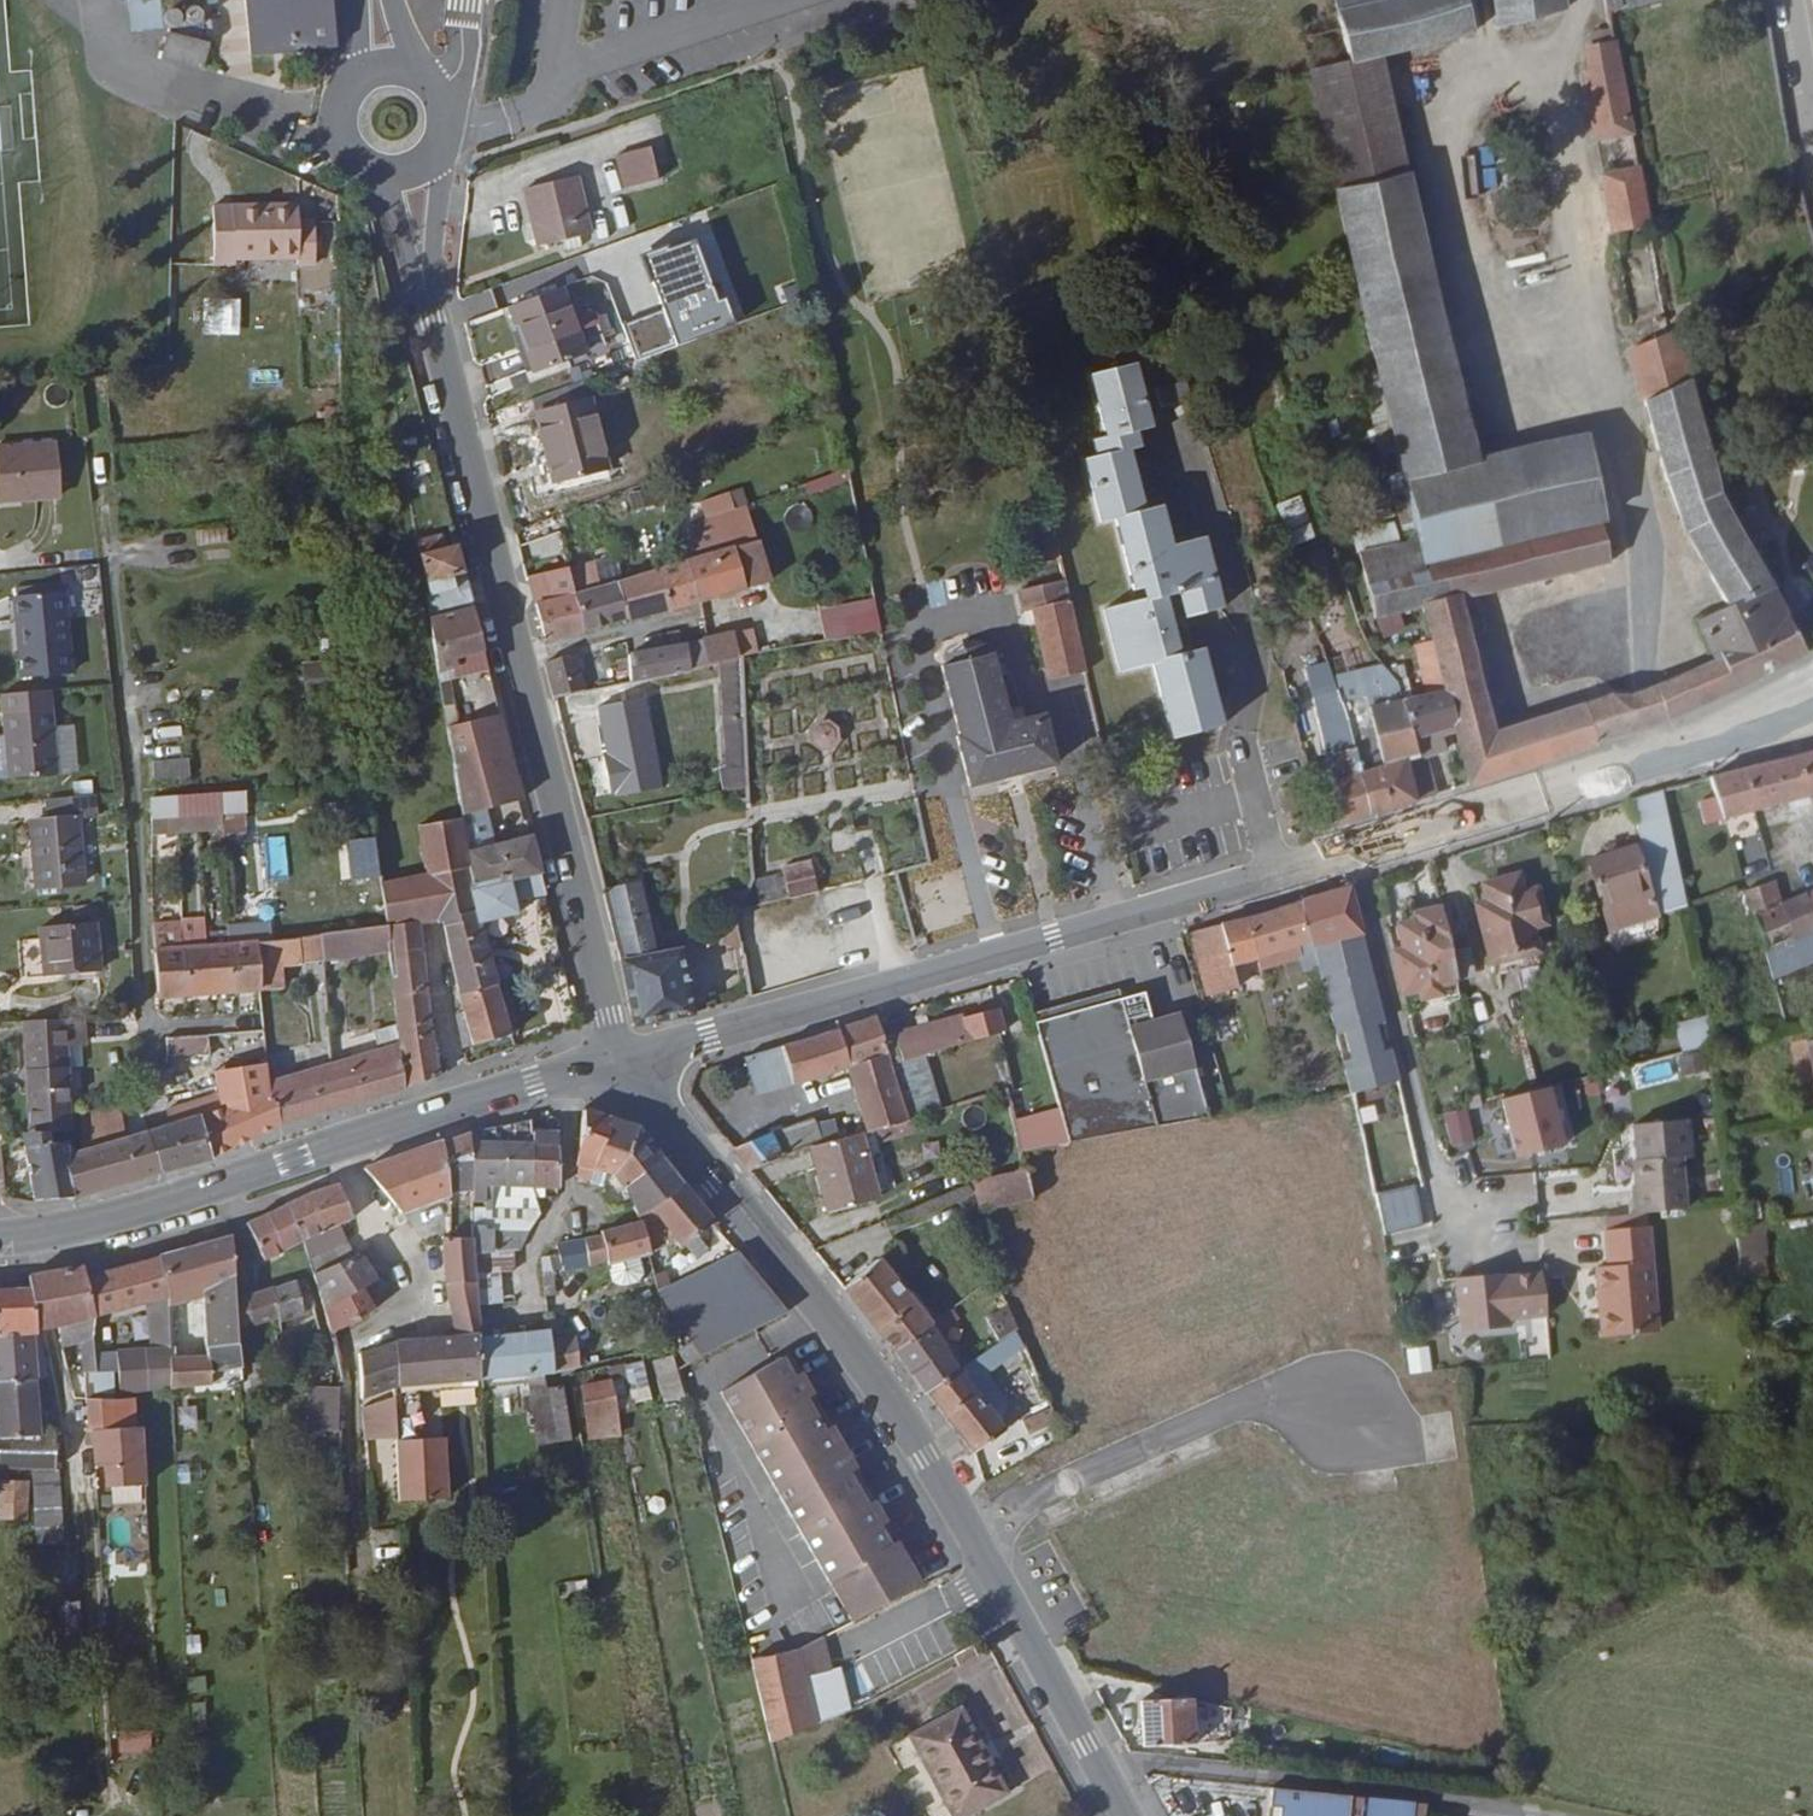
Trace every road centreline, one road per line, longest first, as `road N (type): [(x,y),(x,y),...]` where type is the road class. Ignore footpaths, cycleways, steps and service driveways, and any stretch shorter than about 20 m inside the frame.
road 1 (tertiary): [(628,1057),(1274,877),(1729,740),(1812,702)]
road 2 (tertiary): [(1128,1815),(927,1457),(683,1140),(628,1057)]
road 3 (tertiary): [(406,176),(434,321),(603,997),(628,1057)]
road 4 (tertiary): [(628,1057),(341,1145),(150,1215),(0,1246)]
road 5 (tertiary): [(381,69),(345,100),(346,147),(361,165),(406,176)]
road 6 (residential): [(1791,0),(1812,120)]

